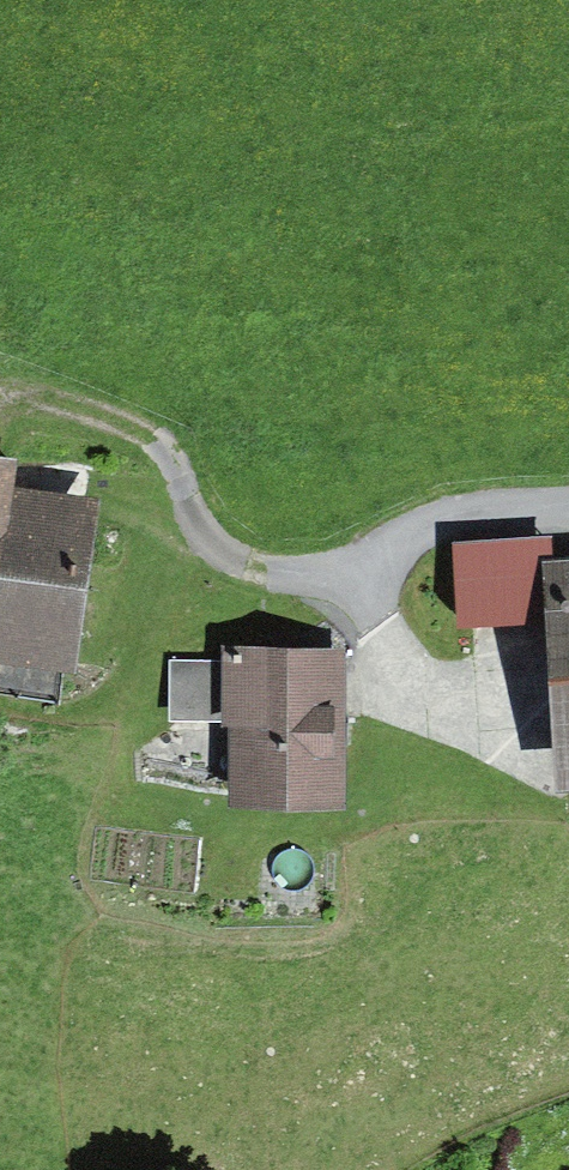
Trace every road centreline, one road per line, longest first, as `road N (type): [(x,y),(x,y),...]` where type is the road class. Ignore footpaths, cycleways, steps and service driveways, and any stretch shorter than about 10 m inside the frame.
road 1 (track): [(0,391),(162,445),(190,505),(235,559),(294,575),(370,579)]
road 2 (track): [(568,515),(442,534),(389,559),(370,579),(378,640),(406,680),(508,743)]

